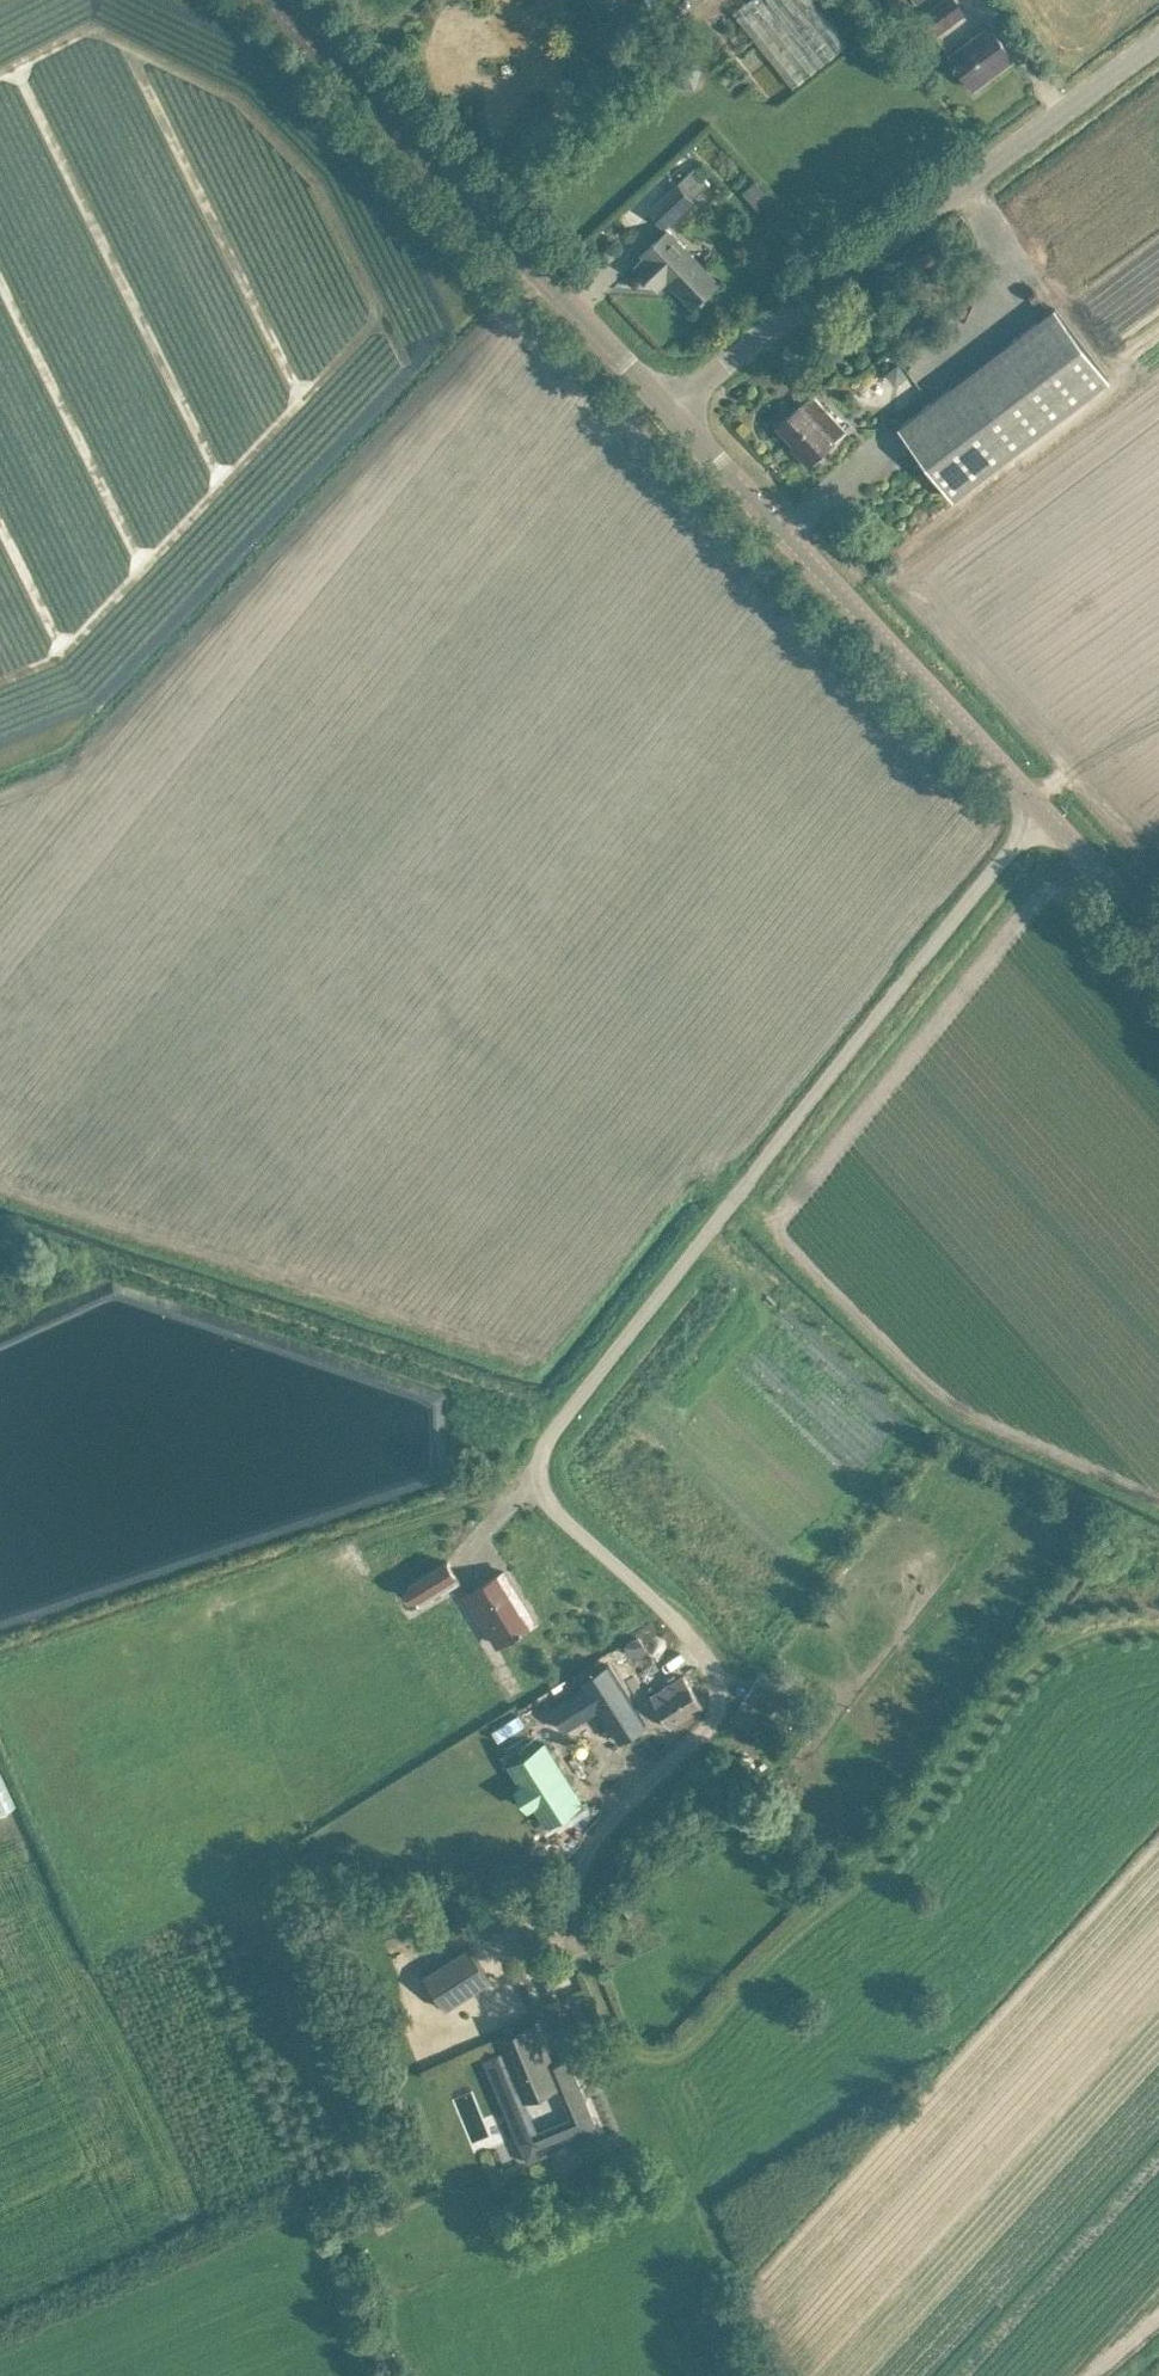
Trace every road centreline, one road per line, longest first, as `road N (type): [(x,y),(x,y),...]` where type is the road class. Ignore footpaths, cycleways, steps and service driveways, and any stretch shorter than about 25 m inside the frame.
road 1 (unclassified): [(566,1861),(700,1731),(716,1697),(698,1639),(560,1494),(540,1451),(554,1403),(1035,797)]
road 2 (unclassified): [(670,404),(1158,39)]
road 3 (tertiary): [(670,404),(275,0)]
road 4 (tertiary): [(1035,797),(670,404)]
road 5 (tertiary): [(1158,937),(1035,797)]

